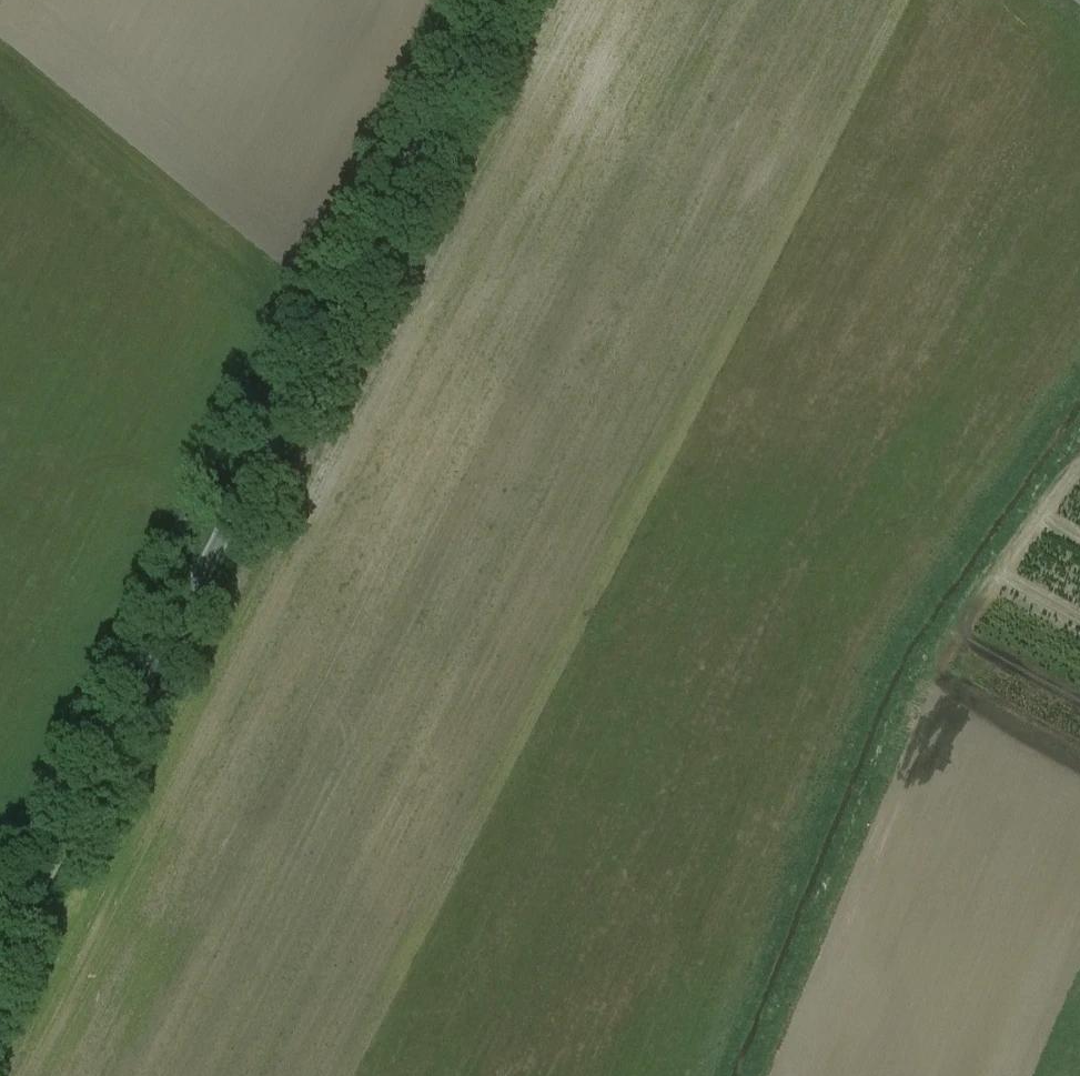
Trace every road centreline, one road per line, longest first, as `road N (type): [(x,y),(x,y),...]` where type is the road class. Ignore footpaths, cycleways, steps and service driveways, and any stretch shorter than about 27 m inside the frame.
road 1 (unclassified): [(0,968),(501,0)]

